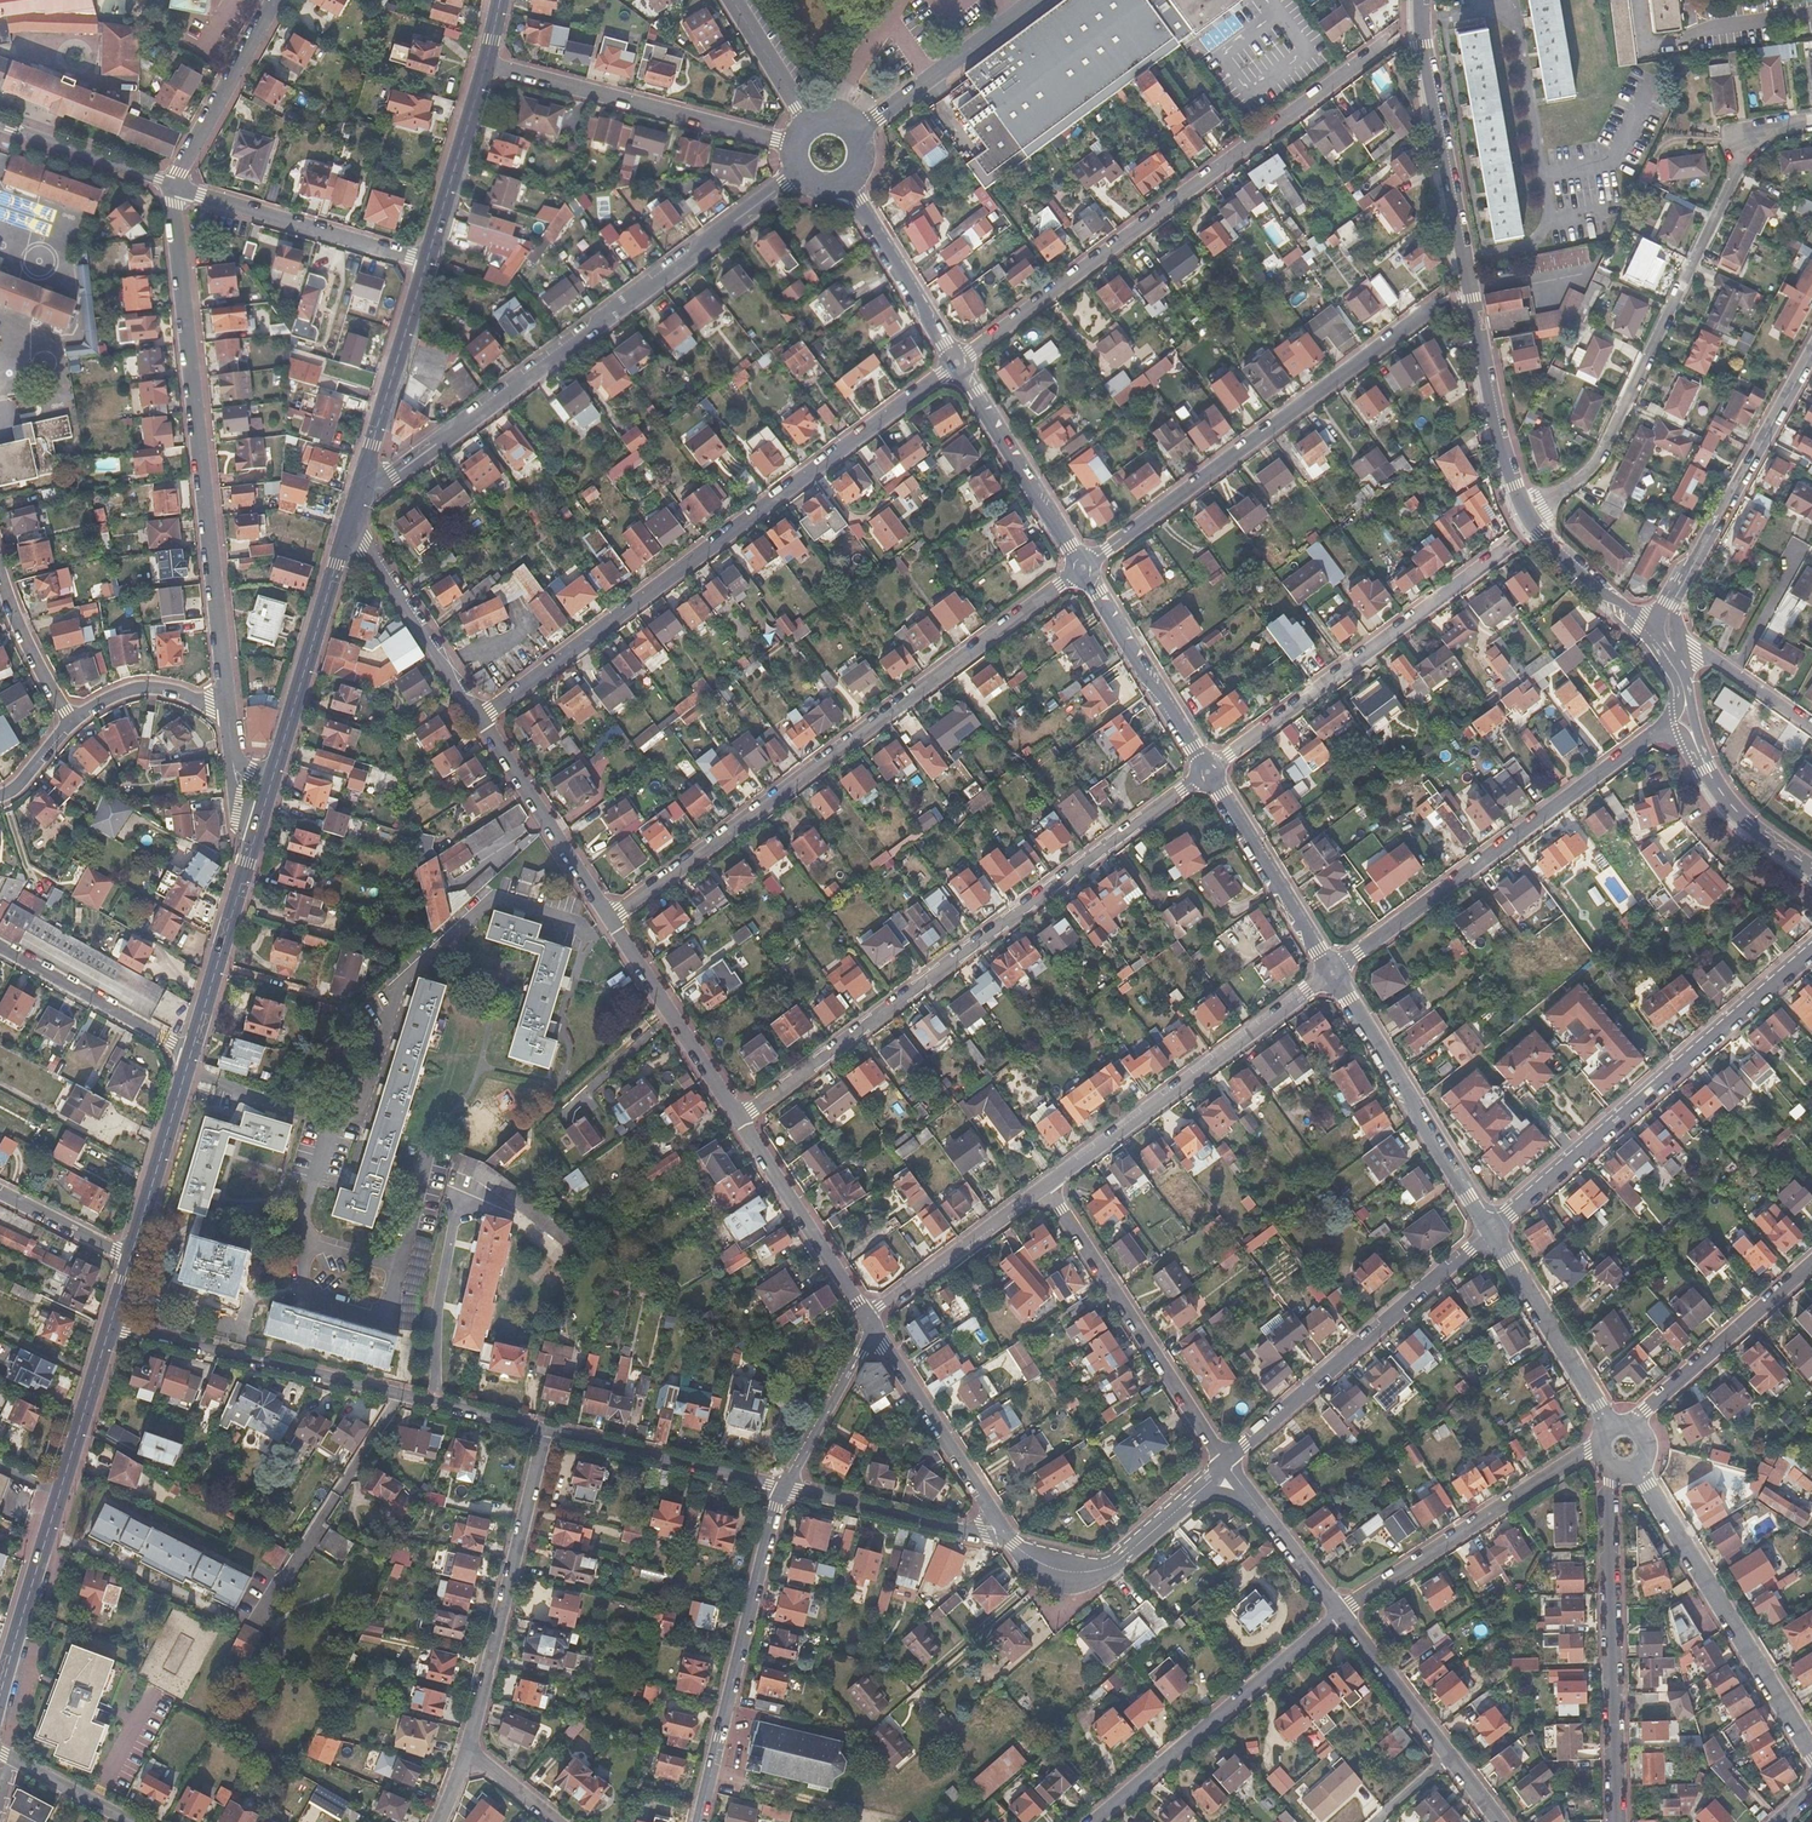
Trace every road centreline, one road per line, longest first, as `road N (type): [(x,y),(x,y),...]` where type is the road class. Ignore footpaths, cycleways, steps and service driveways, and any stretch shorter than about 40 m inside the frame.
road 1 (residential): [(958,364),(480,718)]
road 2 (residential): [(1083,567),(612,920)]
road 3 (residential): [(1207,772),(742,1121)]
road 4 (tertiary): [(798,174),(350,516)]
road 5 (residential): [(958,364),(1385,42)]
road 6 (tertiary): [(1529,522),(1492,406),(1422,0)]
road 7 (residential): [(228,709),(175,186)]
road 8 (residential): [(110,1323),(550,1424)]
road 9 (secondary): [(258,829),(129,1258)]
road 10 (residential): [(1083,567),(1433,306)]
road 11 (residential): [(1529,522),(1589,471),(1741,161)]
road 12 (residential): [(1491,1228),(1811,951)]
road 13 (residential): [(1657,728),(1332,973)]
road 14 (secondary): [(110,1323),(0,1699)]
road 15 (residential): [(1207,772),(1493,554)]
road 16 (residential): [(1332,973),(1048,1186)]
road 17 (residential): [(1226,1464),(1491,1228)]
road 18 (residential): [(1616,1821),(1607,1470)]
road 19 (residential): [(785,1487),(699,1821)]
road 20 (residential): [(550,1424),(468,1752)]
road 21 (tertiary): [(1637,1471),(1811,1753)]
road 22 (residential): [(1226,1464),(1048,1186)]
road 23 (residential): [(1092,1821),(1341,1612)]
road 24 (residential): [(484,65),(793,151)]
road 25 (residential): [(1597,1446),(1341,1612)]
road 26 (tertiary): [(1332,973),(1491,1228)]
road 27 (residential): [(1811,351),(1668,612)]
road 28 (secondary): [(350,516),(270,784)]
road 29 (residential): [(1005,1531),(1043,1565),(1096,1572),(1226,1464)]
road 30 (secondary): [(428,260),(350,516)]
road 31 (residential): [(428,260),(175,186)]
road 32 (residential): [(1005,1531),(870,1320)]
road 33 (residential): [(550,1424),(785,1487)]
road 34 (residential): [(612,920),(480,718)]
road 35 (residential): [(480,718),(350,516)]
road 36 (residential): [(1631,1423),(1811,1264)]
road 37 (tertiary): [(1083,567),(1207,772)]
road 38 (residential): [(742,1121),(612,920)]
road 39 (tertiary): [(958,364),(1083,567)]
road 40 (tertiary): [(1207,772),(1332,973)]
road 41 (residential): [(870,1320),(742,1121)]
road 42 (tertiary): [(1491,1228),(1608,1426)]
road 43 (residential): [(785,1487),(1005,1531)]
road 44 (residential): [(1048,1186),(870,1320)]
road 45 (tertiary): [(1036,0),(859,134)]
road 46 (residential): [(175,186),(276,0)]
road 47 (tertiary): [(846,186),(958,364)]
road 48 (secondary): [(484,65),(428,260)]
road 49 (residential): [(870,1320),(859,1355),(785,1487)]
road 50 (residential): [(1226,1464),(1341,1612)]
road 51 (residential): [(175,186),(0,128)]
road 52 (residential): [(1341,1612),(1450,1755)]
road 53 (tertiary): [(1653,634),(1646,618),(1607,596),(1529,522)]
road 54 (residential): [(72,721),(116,694),(150,686),(228,709)]
road 55 (tertiary): [(1811,872),(1735,814),(1699,753)]
road 56 (residential): [(0,573),(72,721)]
road 57 (residential): [(1678,654),(1709,656),(1811,727)]
road 58 (tertiary): [(808,125),(731,0)]
road 59 (residential): [(0,1194),(129,1258)]
road 60 (residential): [(126,1821),(0,1754)]

